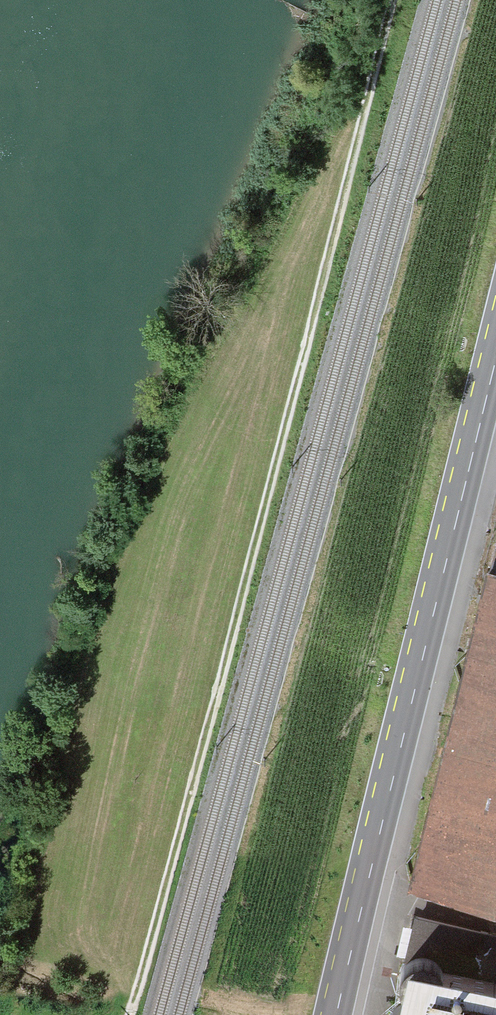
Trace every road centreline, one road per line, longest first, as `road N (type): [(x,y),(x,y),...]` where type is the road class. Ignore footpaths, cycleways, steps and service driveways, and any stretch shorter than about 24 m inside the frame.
road 1 (track): [(131,1014),(393,0)]
road 2 (primary): [(495,340),(332,1014)]

